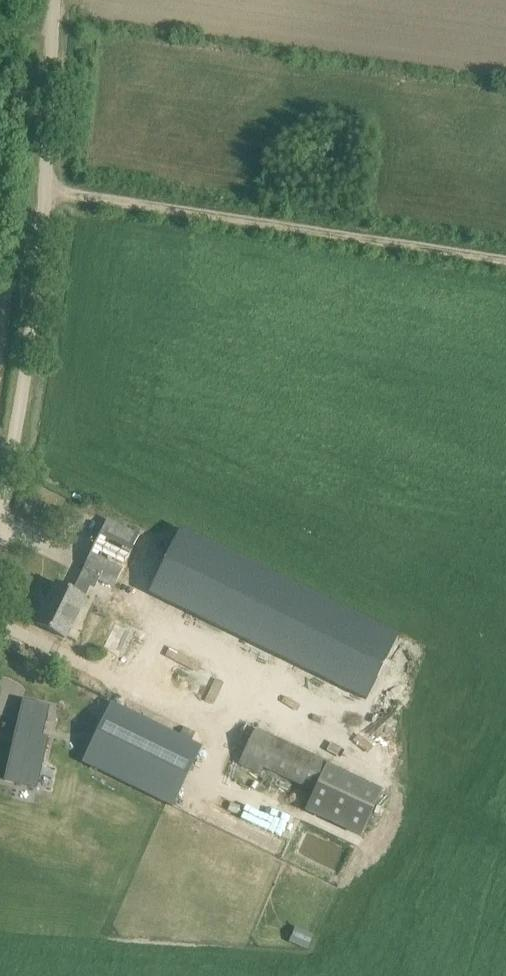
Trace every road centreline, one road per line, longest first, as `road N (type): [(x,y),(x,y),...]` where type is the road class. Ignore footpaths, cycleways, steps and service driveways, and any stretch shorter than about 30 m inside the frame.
road 1 (track): [(505,839),(235,712),(221,739),(0,624)]
road 2 (unclassified): [(0,532),(45,264),(62,0)]
road 3 (track): [(50,191),(505,258)]

